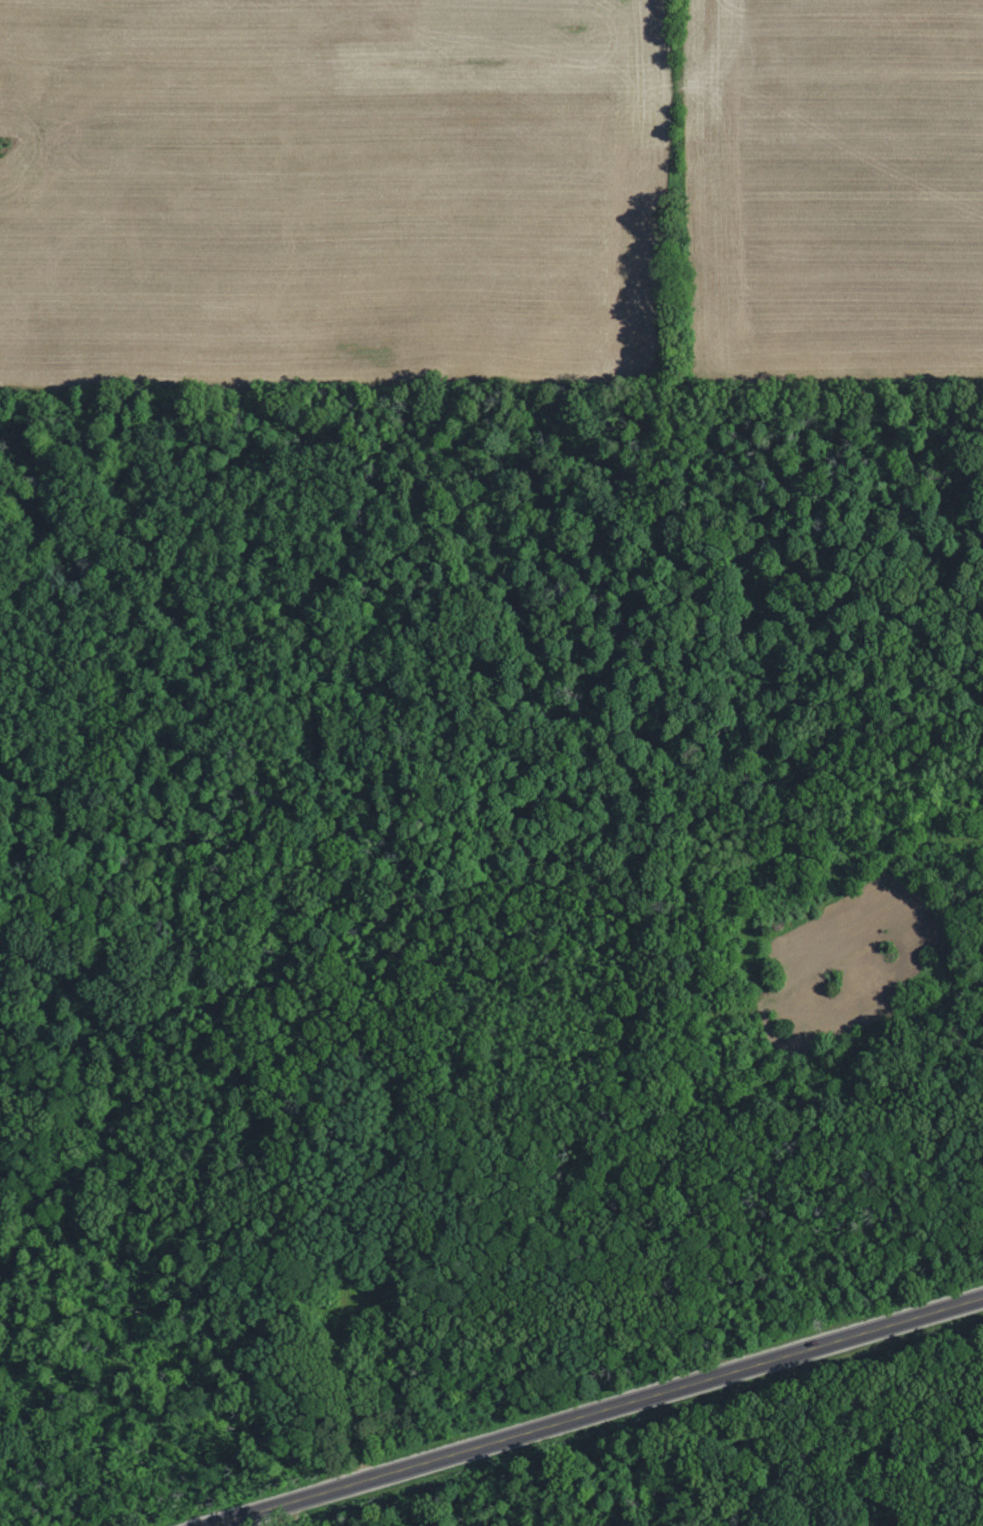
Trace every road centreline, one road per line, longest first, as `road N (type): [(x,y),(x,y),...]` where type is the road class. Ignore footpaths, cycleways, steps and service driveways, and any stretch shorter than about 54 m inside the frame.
road 1 (secondary): [(166,1525),(982,1286)]

